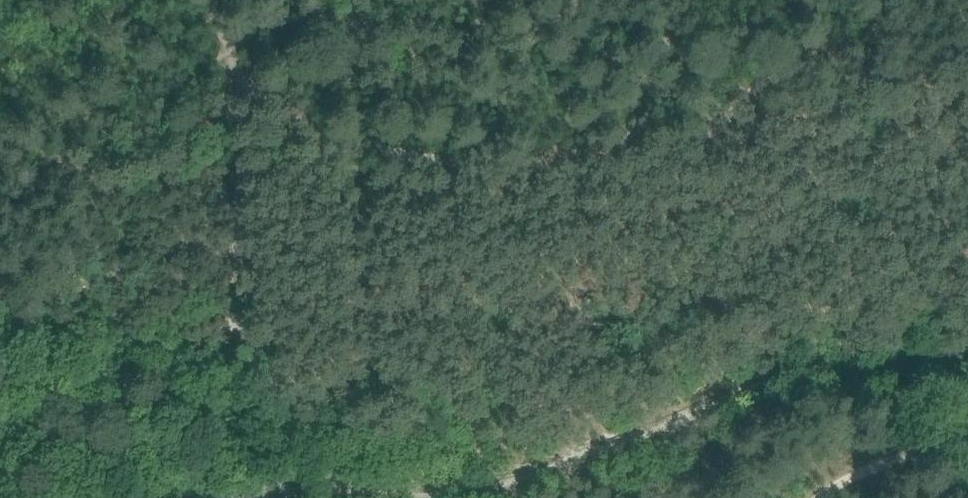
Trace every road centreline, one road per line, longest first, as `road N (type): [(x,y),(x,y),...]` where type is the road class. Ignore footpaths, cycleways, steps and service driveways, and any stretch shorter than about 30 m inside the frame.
road 1 (track): [(967,441),(888,461),(817,497)]

